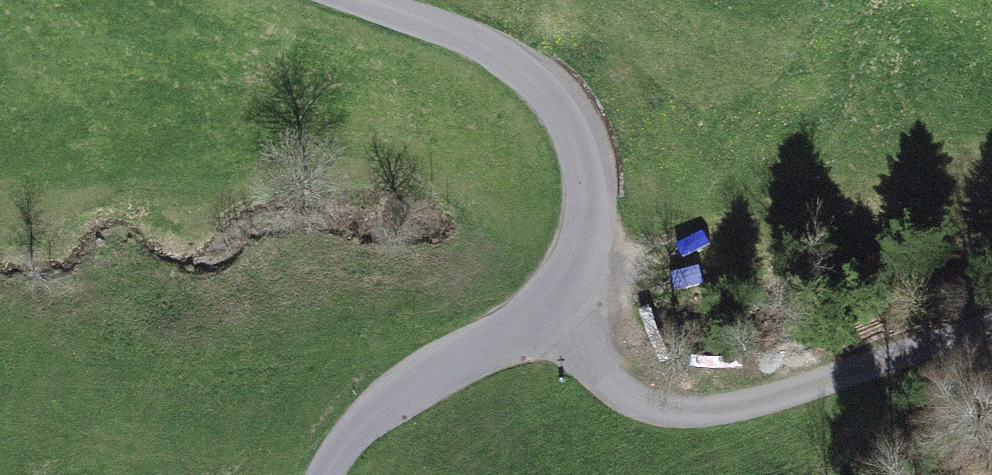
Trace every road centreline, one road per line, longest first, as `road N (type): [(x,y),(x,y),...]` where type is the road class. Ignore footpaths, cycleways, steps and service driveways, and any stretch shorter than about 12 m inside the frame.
road 1 (unclassified): [(319,474),(393,392),(541,316),(589,236),(578,144),(532,78),(461,38),(353,0)]
road 2 (track): [(541,316),(622,390),(672,409),(738,393),(991,298)]

